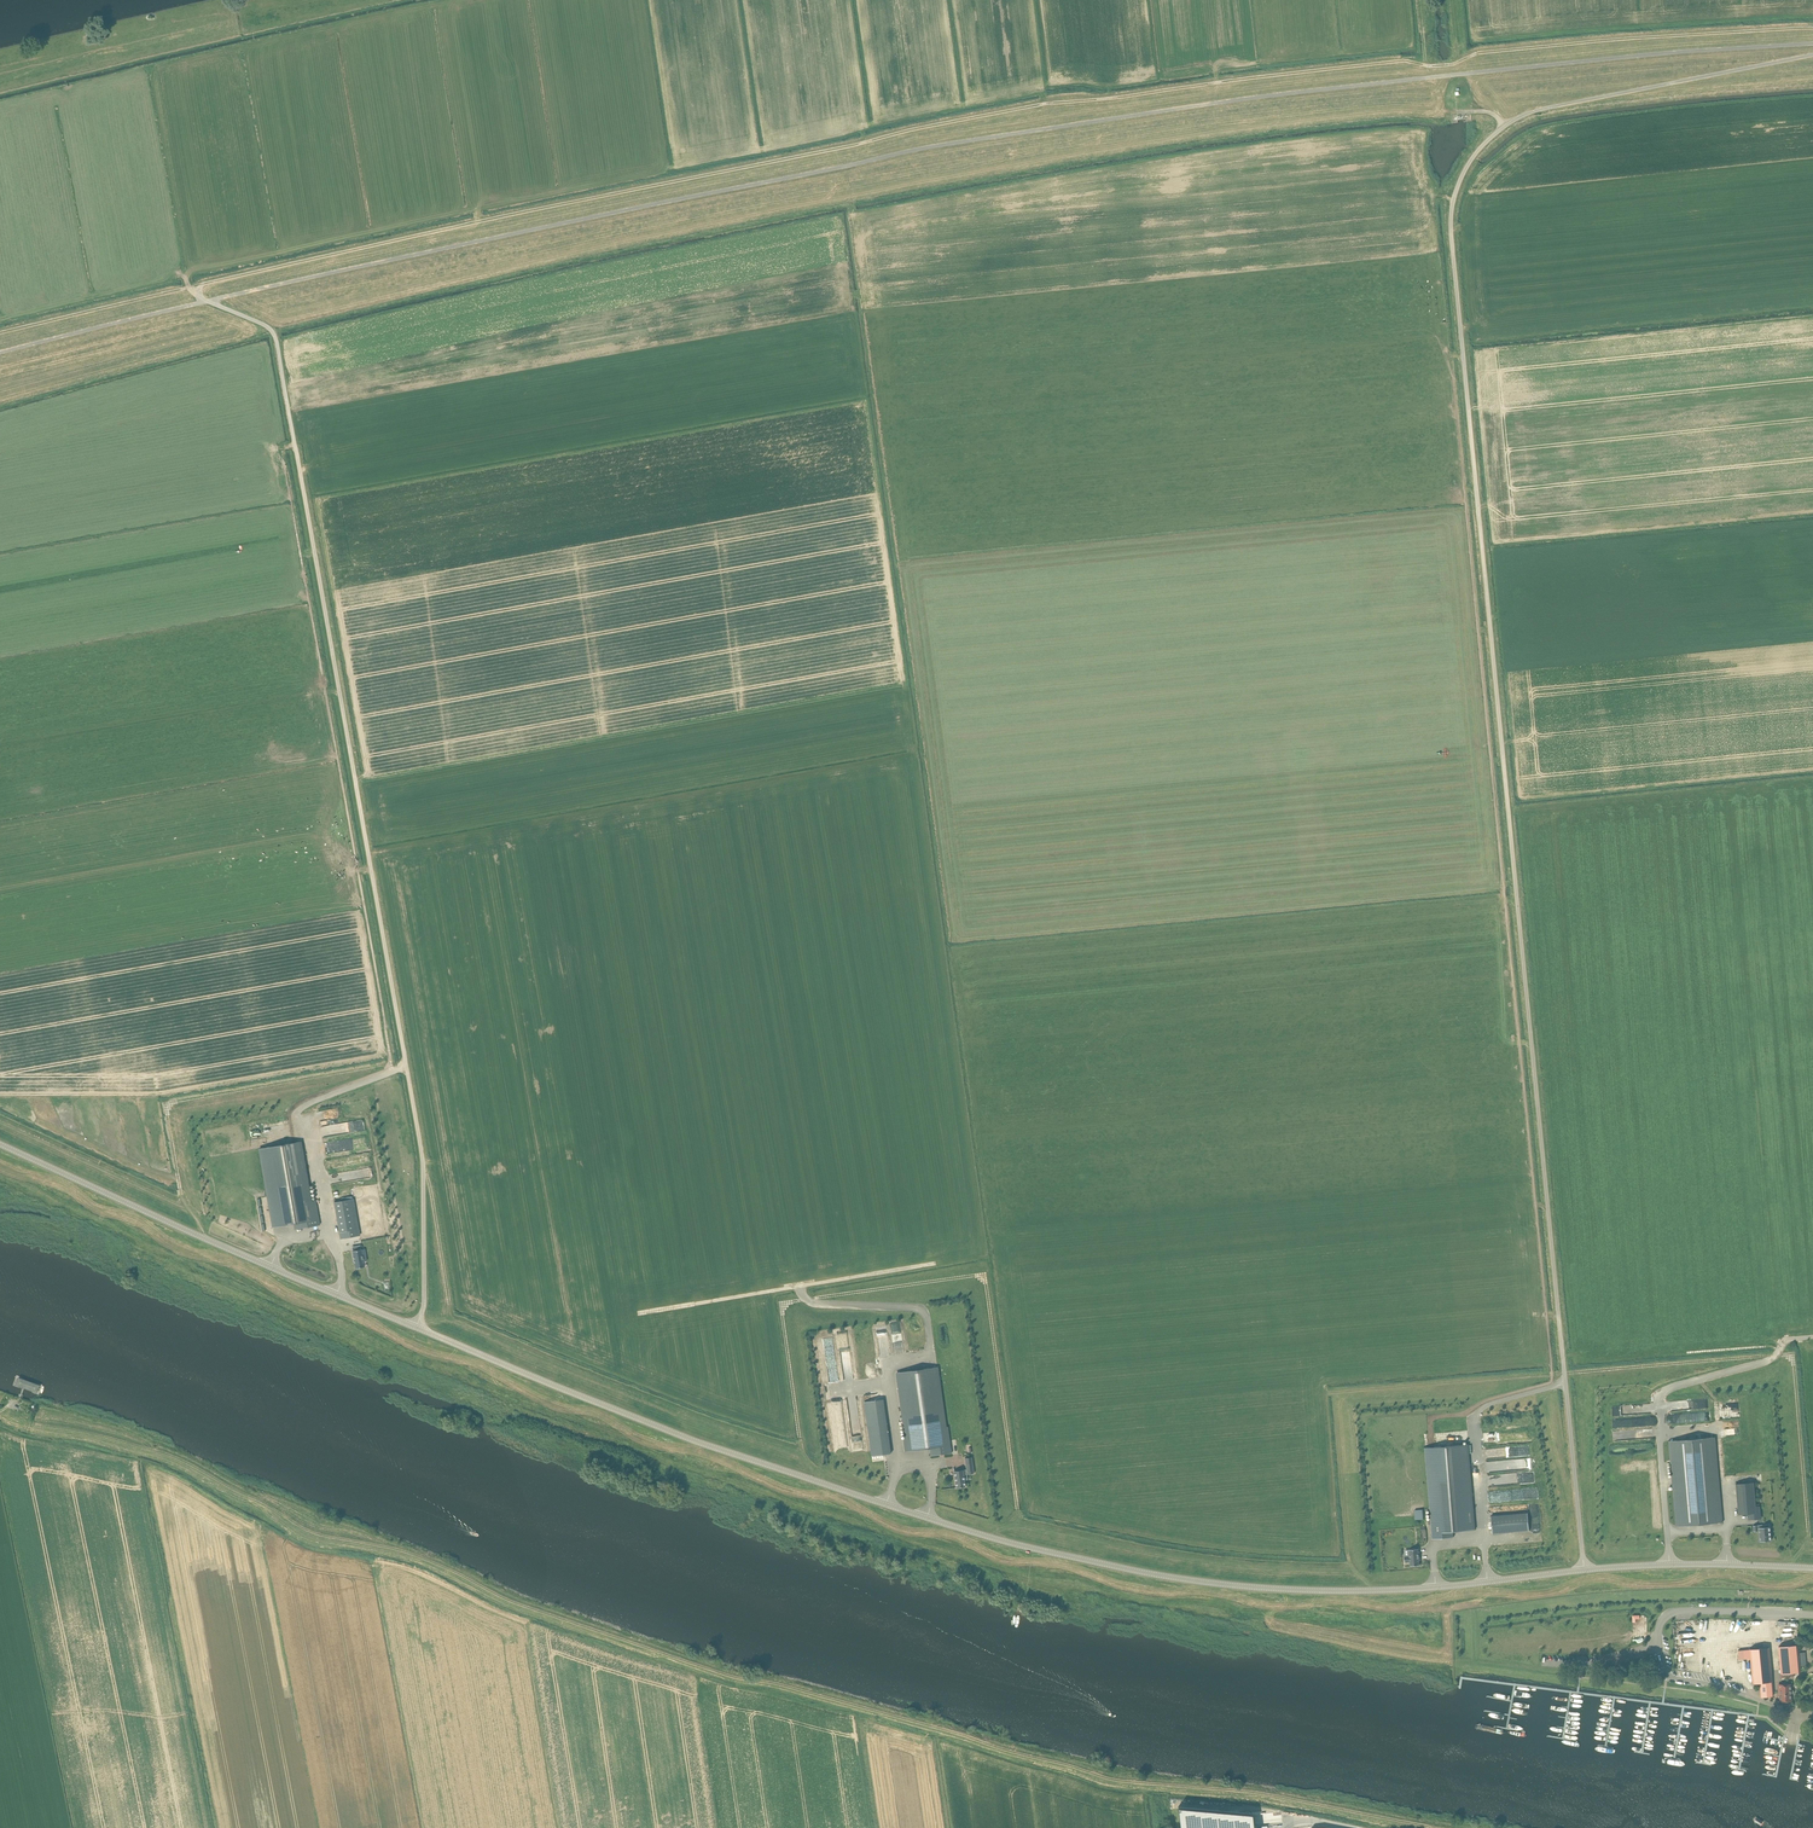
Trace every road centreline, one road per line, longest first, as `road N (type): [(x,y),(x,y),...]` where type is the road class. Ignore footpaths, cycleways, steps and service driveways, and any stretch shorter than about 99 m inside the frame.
road 1 (unclassified): [(1584,1570),(1450,218),(1474,155),(1520,116),(1812,56)]
road 2 (unclassified): [(1584,1570),(1370,1591),(1143,1573),(1019,1545),(696,1441),(416,1327)]
road 3 (unclassified): [(416,1327),(424,1306),(424,1164),(275,333),(207,301),(184,276)]
road 4 (track): [(393,1070),(286,472)]
road 5 (track): [(799,1438),(781,1304),(984,1274),(1017,1509)]
road 6 (unclassified): [(416,1327),(0,1144)]
road 7 (unclassified): [(1812,1568),(1584,1570)]

